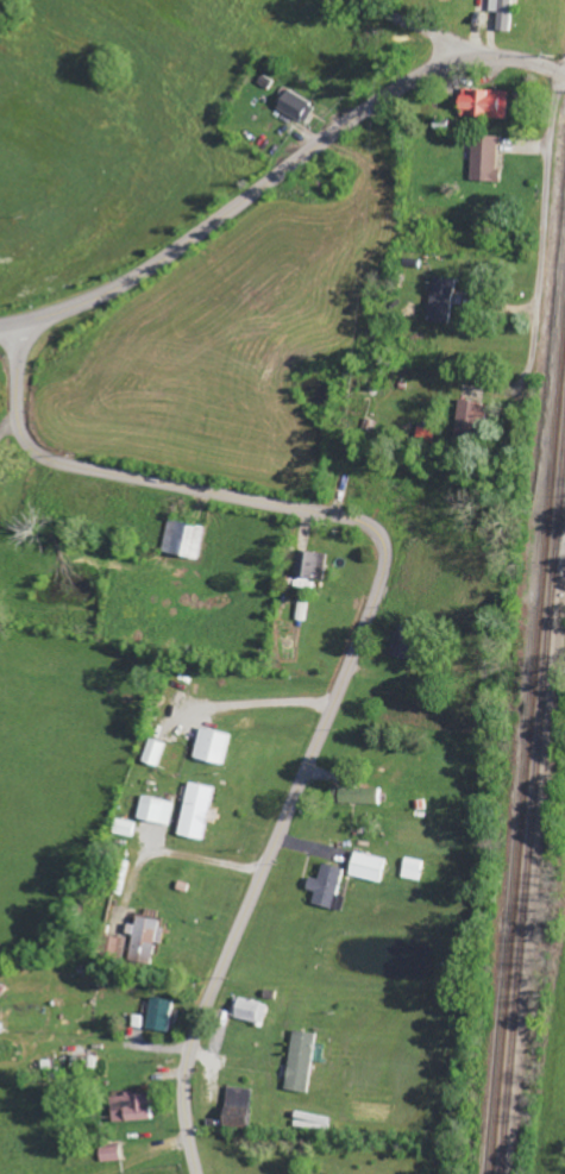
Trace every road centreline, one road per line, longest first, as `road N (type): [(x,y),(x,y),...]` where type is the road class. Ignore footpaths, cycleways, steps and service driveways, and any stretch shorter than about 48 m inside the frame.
road 1 (secondary): [(197,1173),(187,1126),(192,1053),(371,604),(383,540),(351,517),(49,457),(19,425),(21,339),(36,320),(156,262),(420,74),(501,56),(564,72)]
road 2 (residential): [(560,70),(528,385)]
road 3 (residential): [(479,57),(387,14),(376,0)]

